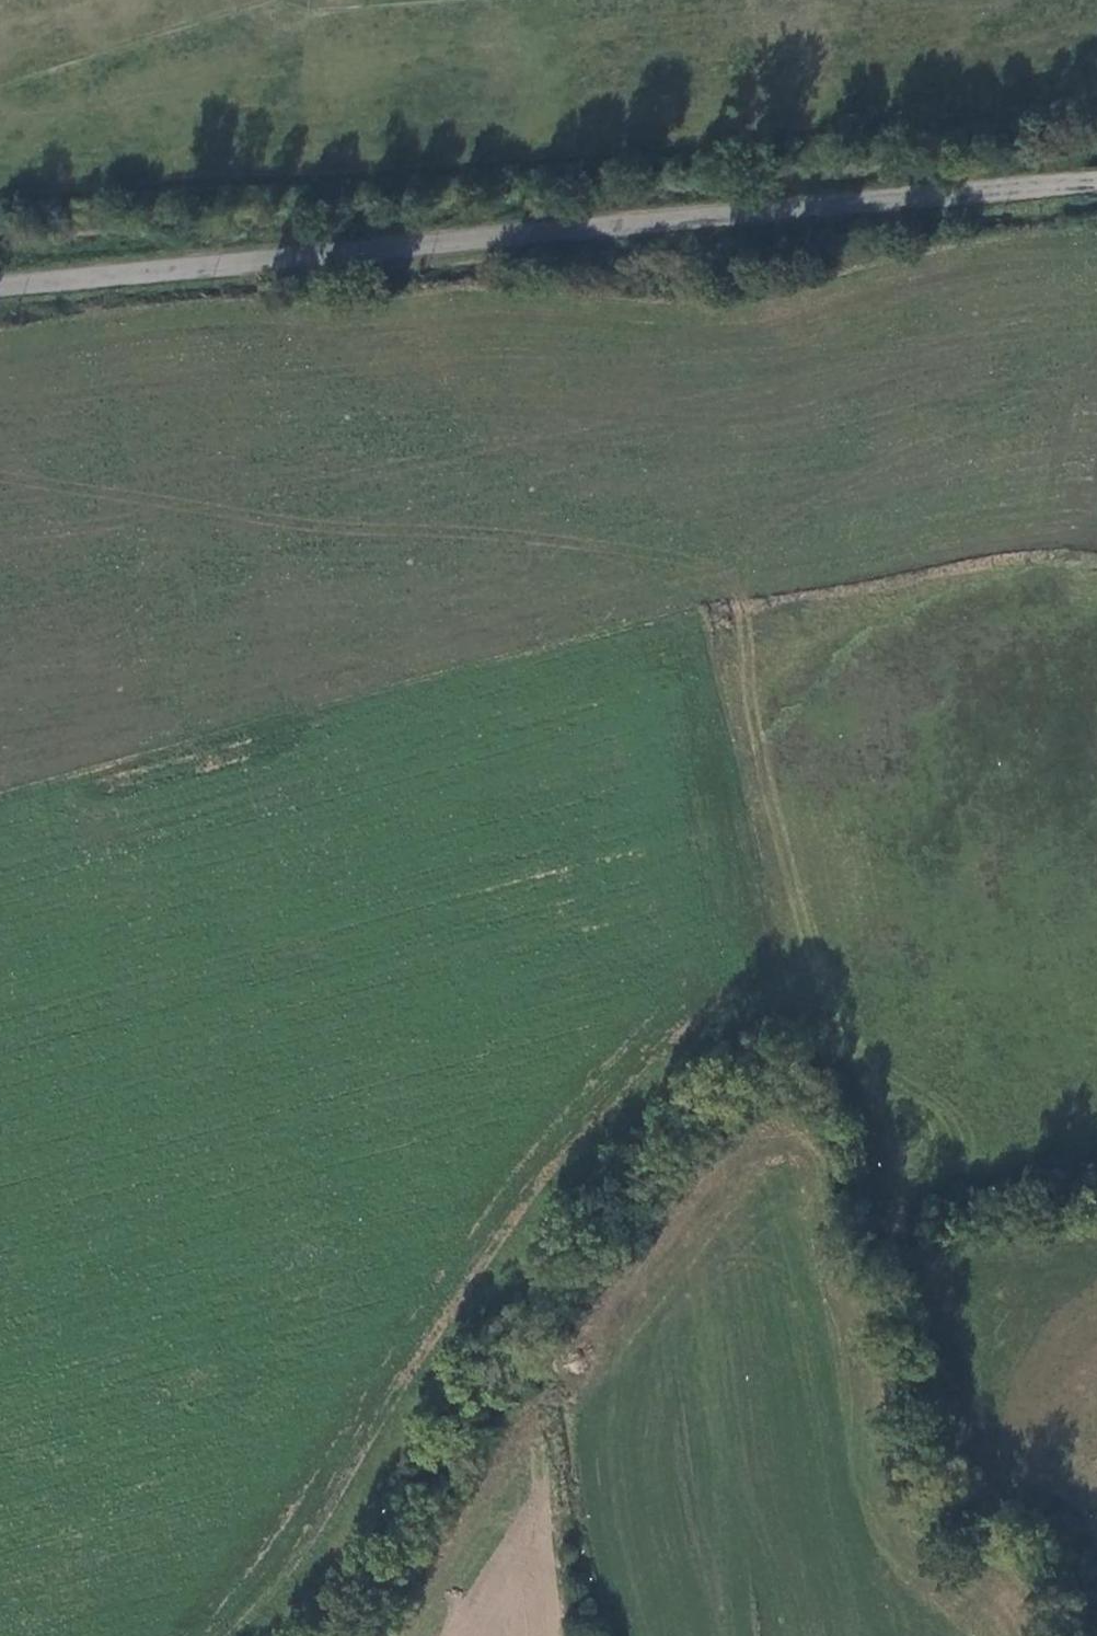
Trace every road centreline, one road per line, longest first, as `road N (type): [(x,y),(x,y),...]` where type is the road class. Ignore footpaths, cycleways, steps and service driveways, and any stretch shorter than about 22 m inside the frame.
road 1 (unclassified): [(1096,181),(0,288)]

